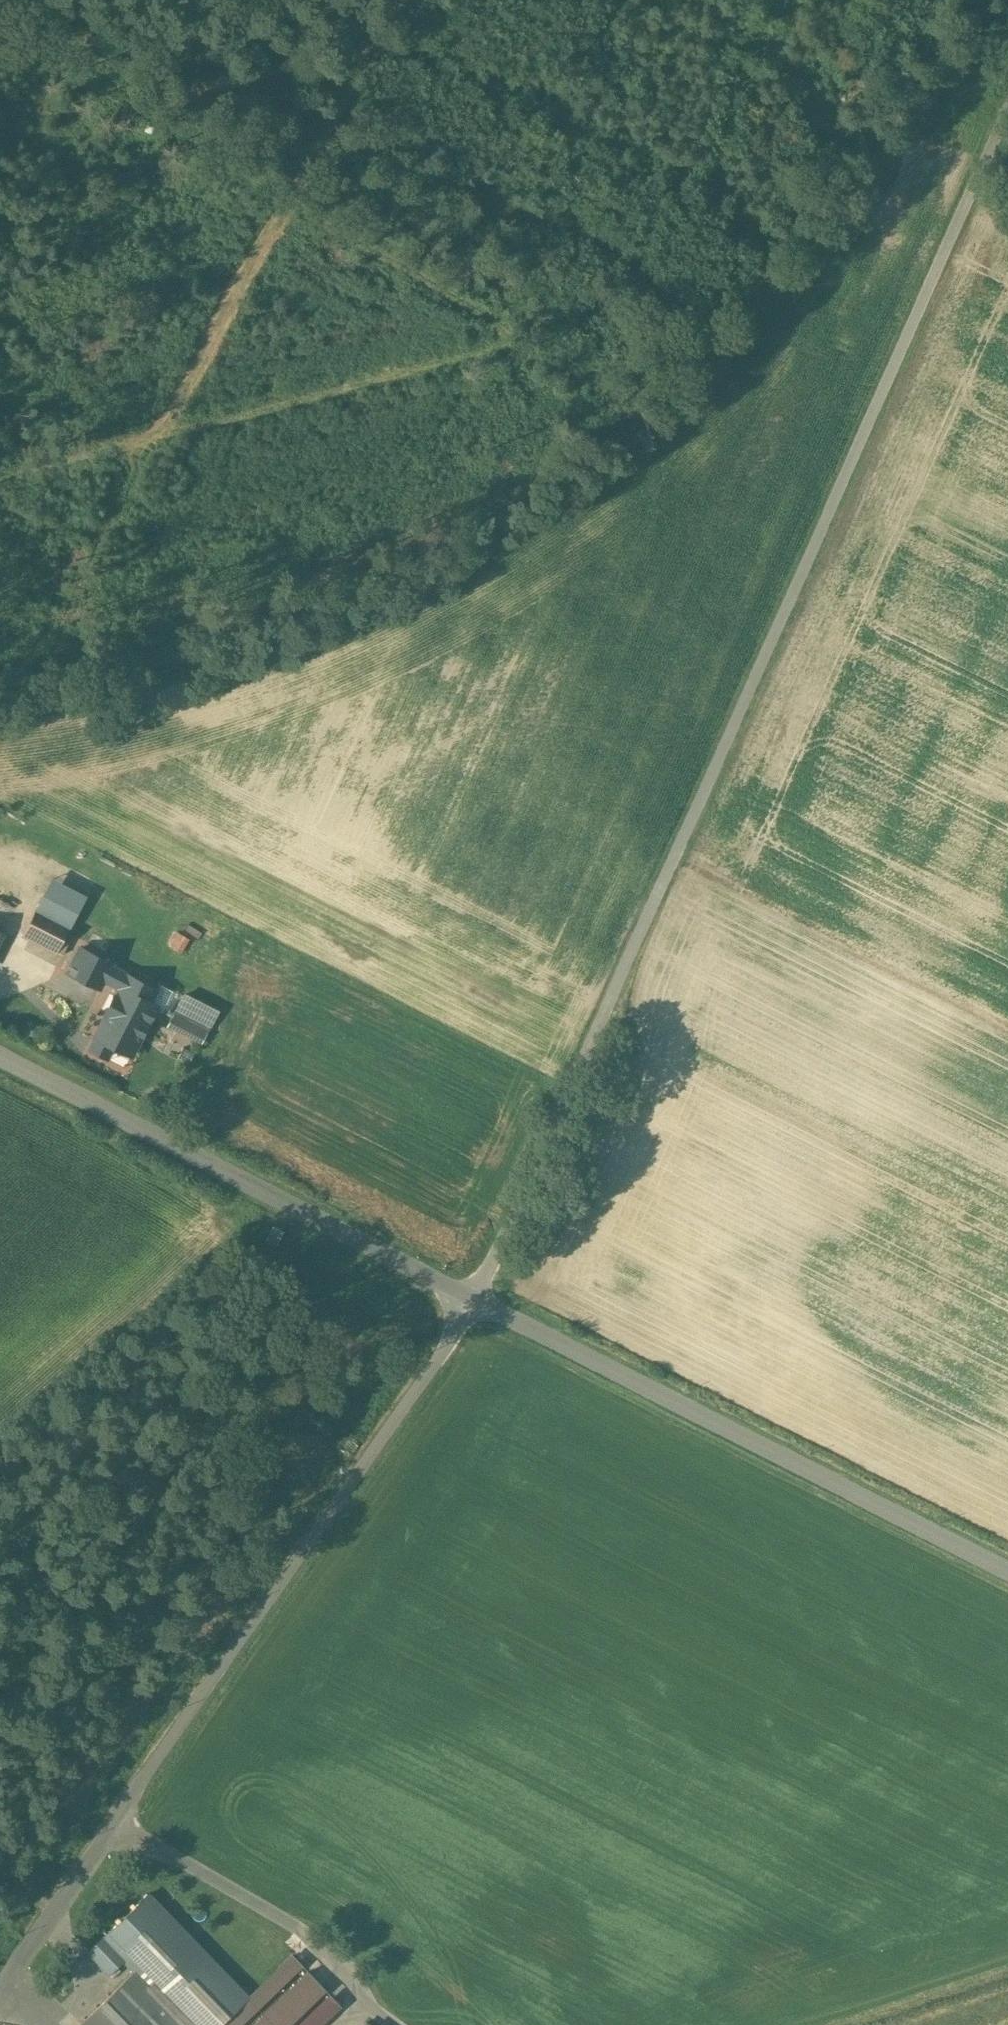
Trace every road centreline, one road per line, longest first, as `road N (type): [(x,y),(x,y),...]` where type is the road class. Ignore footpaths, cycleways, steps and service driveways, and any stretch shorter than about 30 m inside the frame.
road 1 (unclassified): [(1007,95),(470,1305)]
road 2 (unclassified): [(470,1305),(1007,1576)]
road 3 (unclassified): [(0,1060),(470,1305)]

